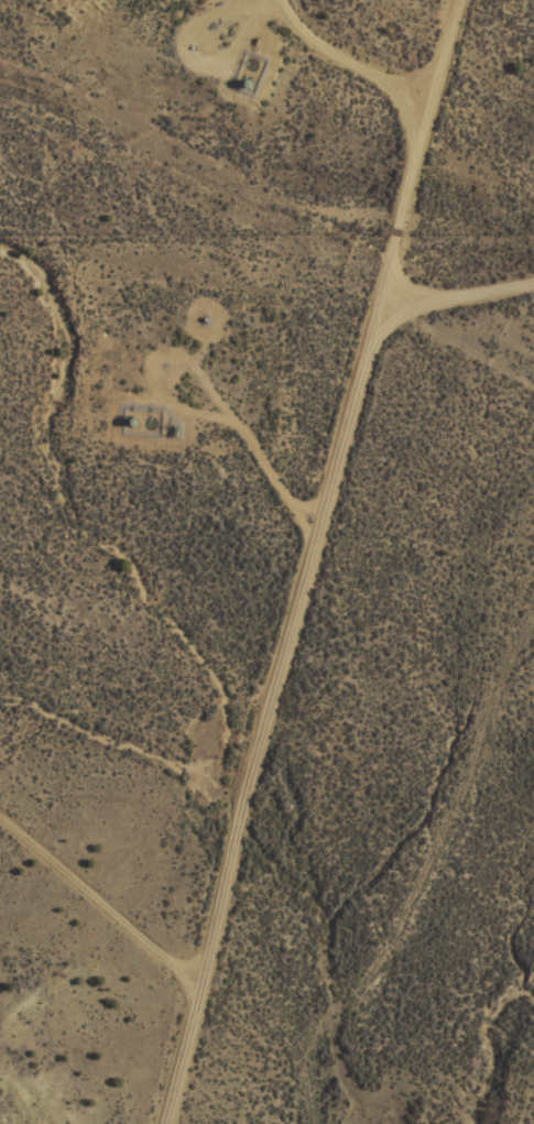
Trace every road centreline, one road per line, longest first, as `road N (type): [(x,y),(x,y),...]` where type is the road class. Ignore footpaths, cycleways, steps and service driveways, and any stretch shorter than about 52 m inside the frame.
road 1 (tertiary): [(387,0),(362,56),(334,79),(327,139),(77,1123)]
road 2 (tertiary): [(533,266),(279,330)]
road 3 (tertiary): [(334,79),(146,26),(103,0)]
road 4 (residential): [(118,961),(0,870)]

